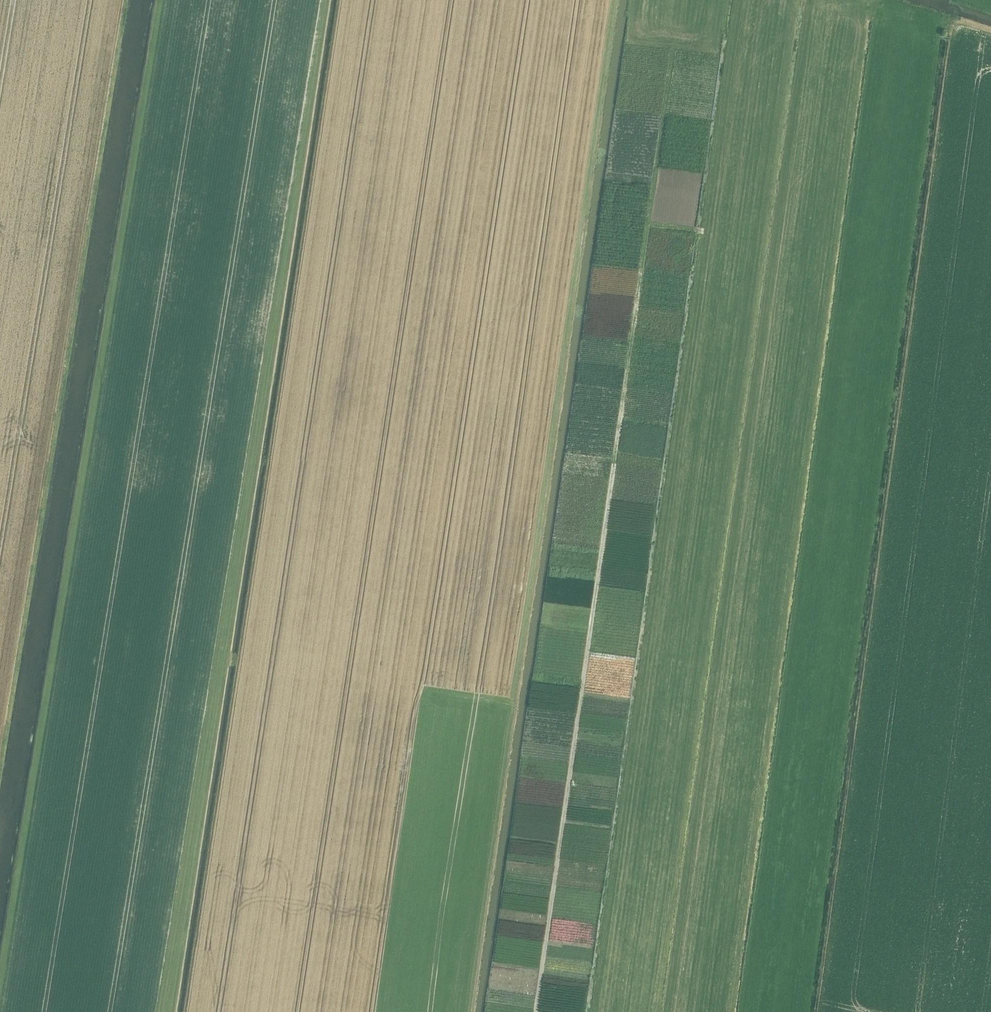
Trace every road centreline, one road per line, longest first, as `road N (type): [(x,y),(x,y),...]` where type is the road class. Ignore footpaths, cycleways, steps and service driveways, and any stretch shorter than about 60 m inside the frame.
road 1 (track): [(537,1011),(674,49)]

